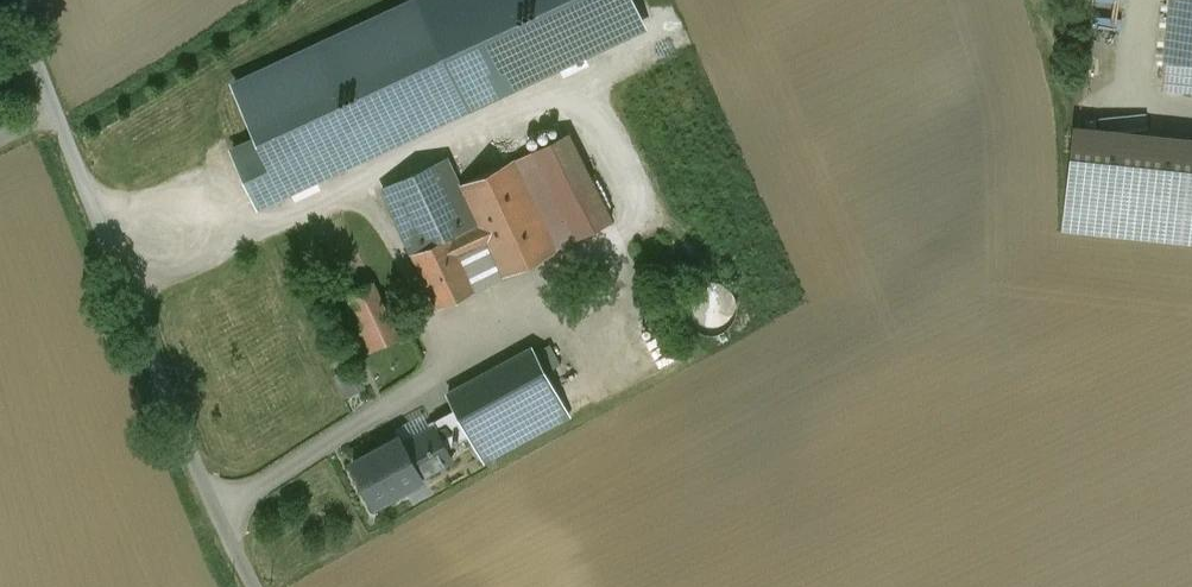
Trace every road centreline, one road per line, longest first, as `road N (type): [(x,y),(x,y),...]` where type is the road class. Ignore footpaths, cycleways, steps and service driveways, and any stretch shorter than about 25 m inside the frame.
road 1 (unclassified): [(255,586),(216,512),(9,0)]

